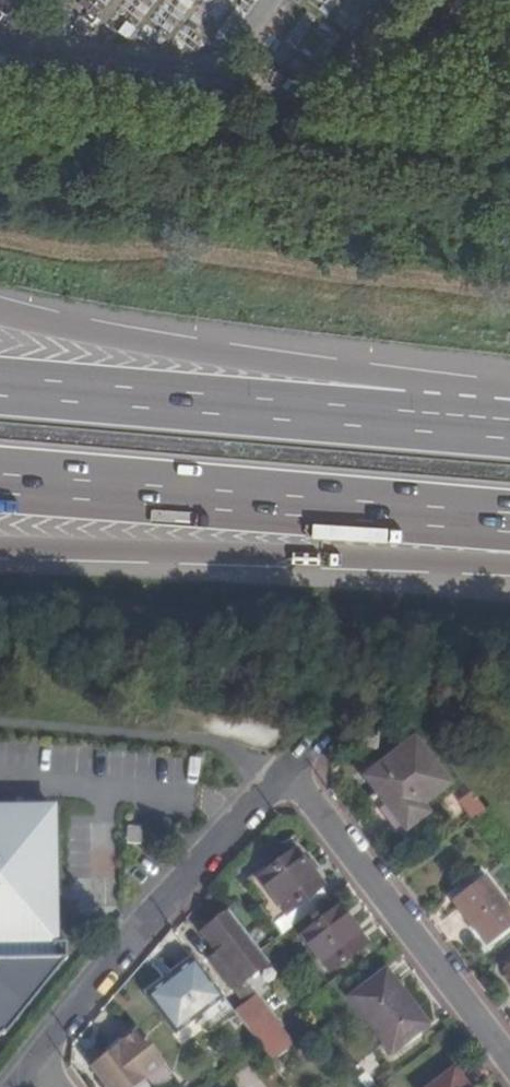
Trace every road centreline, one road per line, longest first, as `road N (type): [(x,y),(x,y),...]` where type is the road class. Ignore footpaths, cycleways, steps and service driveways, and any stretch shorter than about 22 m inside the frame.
road 1 (motorway): [(0,485),(509,527)]
road 2 (motorway): [(0,550),(509,568)]
road 3 (motorway): [(400,412),(378,377),(53,333),(0,318)]
road 4 (motorway): [(400,412),(0,384)]
road 5 (residential): [(28,1057),(284,779)]
road 6 (residential): [(509,1060),(308,796),(284,779)]

